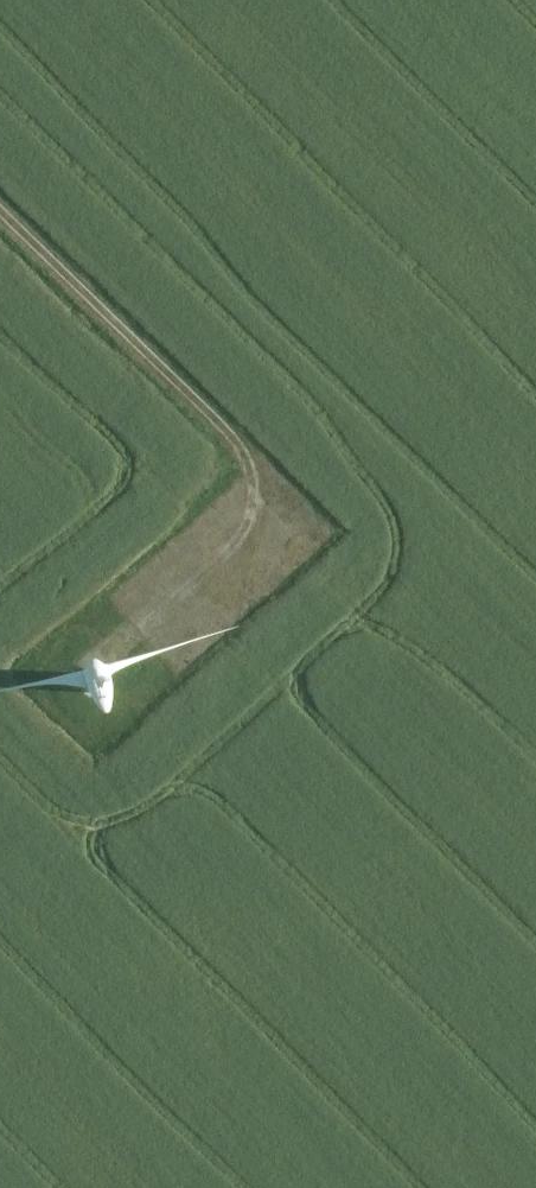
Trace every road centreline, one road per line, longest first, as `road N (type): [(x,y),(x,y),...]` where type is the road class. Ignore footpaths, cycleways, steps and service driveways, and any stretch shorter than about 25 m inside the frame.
road 1 (track): [(0,214),(309,525),(173,633)]

